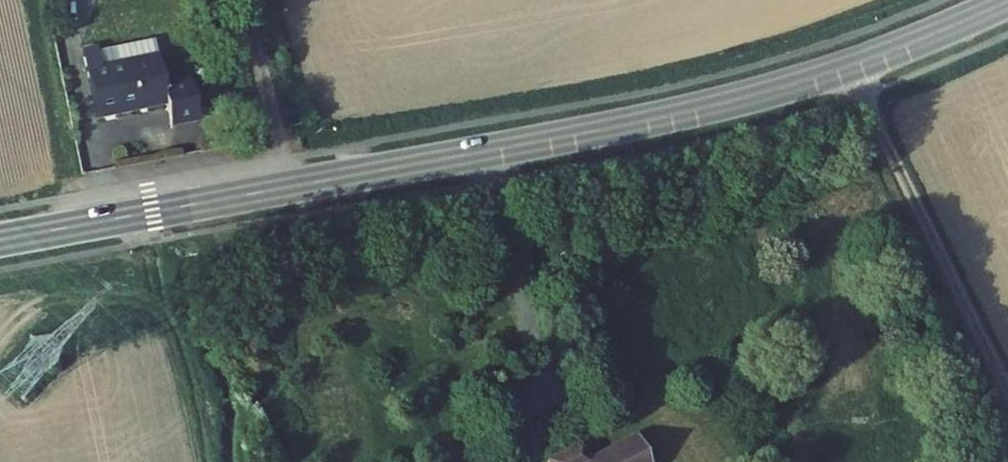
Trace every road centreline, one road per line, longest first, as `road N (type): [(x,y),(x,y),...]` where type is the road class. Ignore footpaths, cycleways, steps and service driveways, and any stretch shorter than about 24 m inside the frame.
road 1 (tertiary): [(1007,2),(850,66),(687,112),(0,241)]
road 2 (track): [(850,66),(1007,390)]
road 3 (track): [(292,187),(242,0)]

